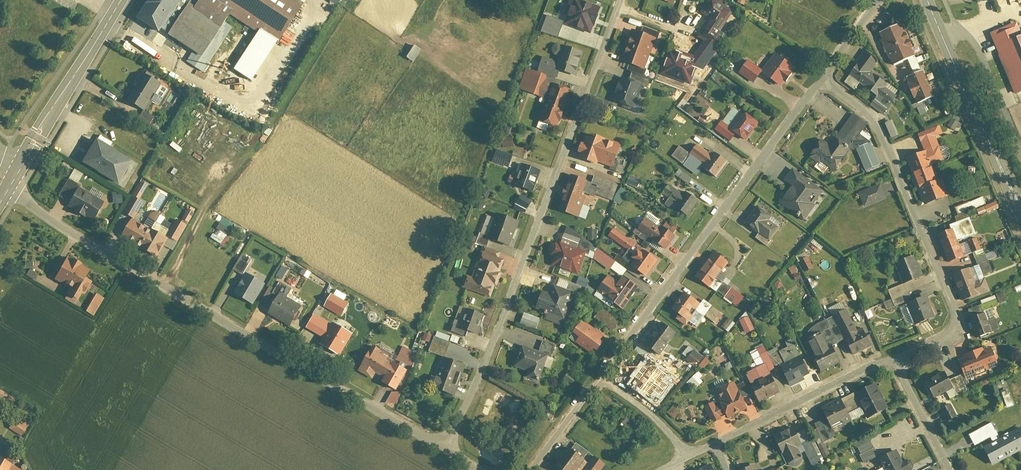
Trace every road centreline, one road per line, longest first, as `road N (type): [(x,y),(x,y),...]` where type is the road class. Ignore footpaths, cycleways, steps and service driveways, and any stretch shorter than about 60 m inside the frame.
road 1 (residential): [(8,190),(449,456)]
road 2 (residential): [(622,0),(449,456)]
road 3 (residential): [(817,80),(597,375)]
road 4 (residential): [(890,360),(950,327),(950,317),(869,117),(817,80)]
road 5 (secondary): [(1020,213),(928,0)]
road 6 (residential): [(681,455),(890,360)]
road 7 (secondary): [(20,168),(121,0)]
road 8 (residential): [(890,360),(952,469)]
road 9 (residential): [(597,375),(521,469)]

